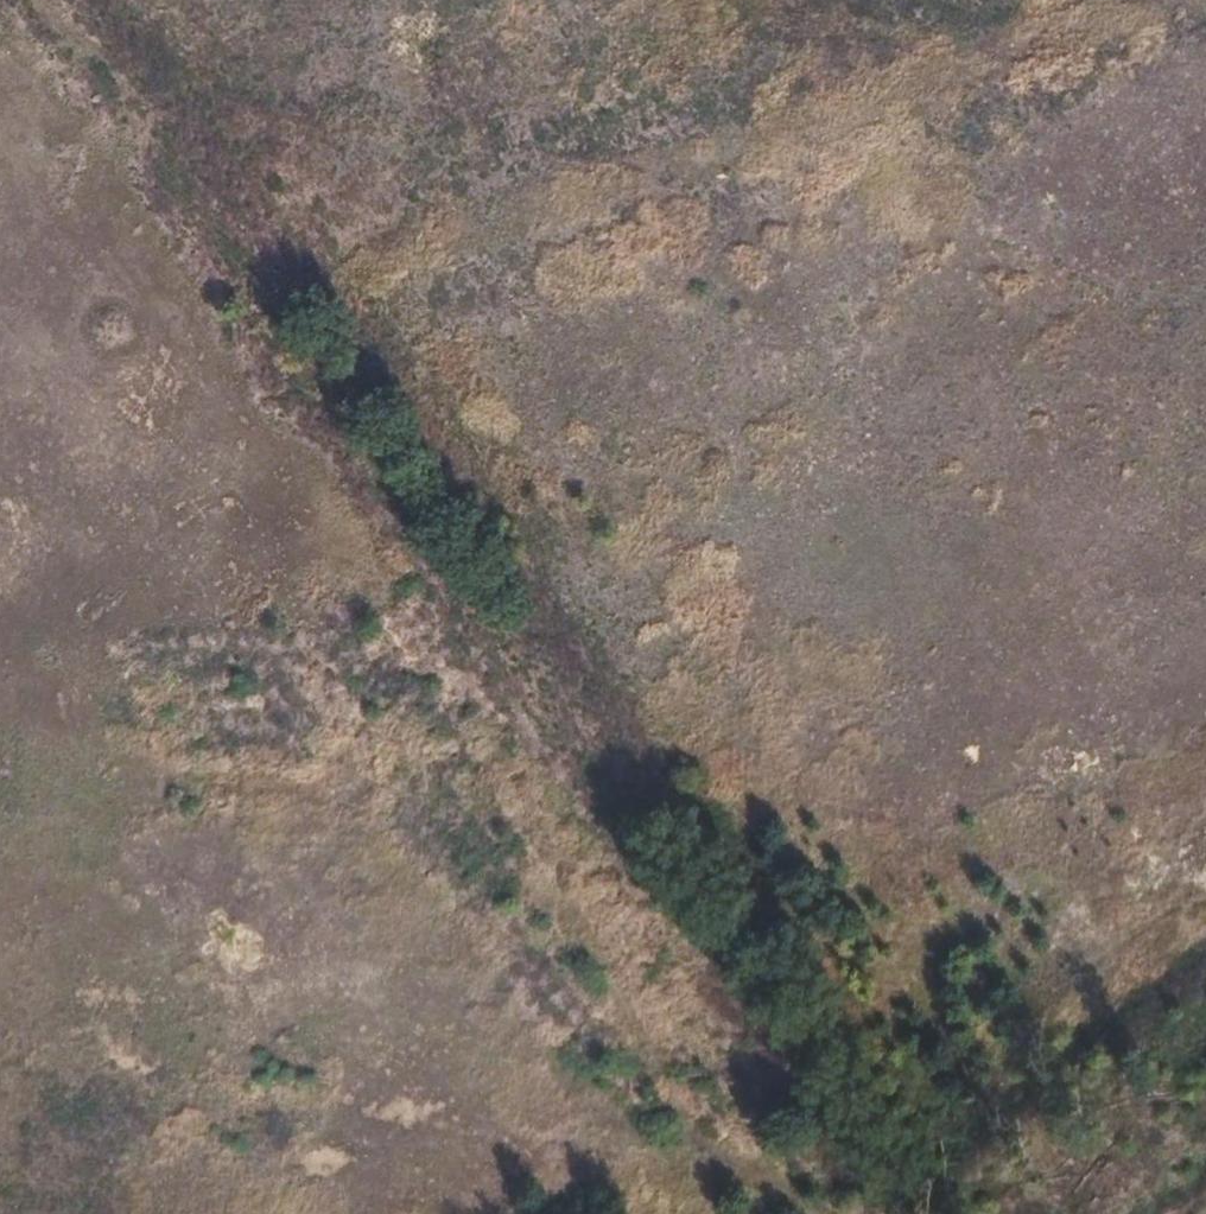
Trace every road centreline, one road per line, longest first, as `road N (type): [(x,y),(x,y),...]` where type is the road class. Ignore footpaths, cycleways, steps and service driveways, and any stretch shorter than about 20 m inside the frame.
road 1 (track): [(882,1213),(783,1038),(51,0)]

